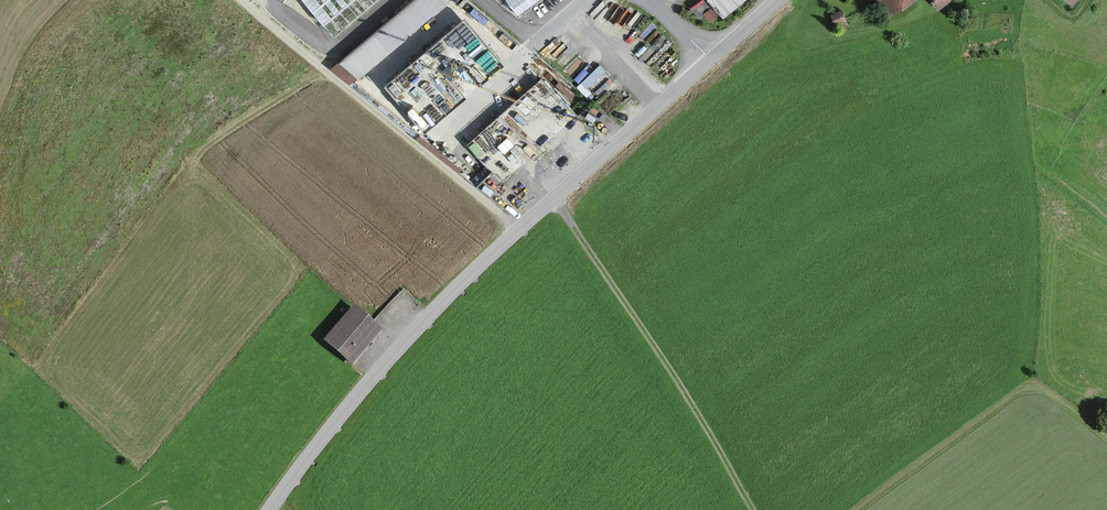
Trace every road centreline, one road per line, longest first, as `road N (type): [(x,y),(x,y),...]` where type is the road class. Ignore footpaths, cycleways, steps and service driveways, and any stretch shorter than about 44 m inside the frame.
road 1 (unclassified): [(271,509),(470,280),(784,0)]
road 2 (track): [(240,0),(522,234)]
road 3 (track): [(754,509),(560,200)]

